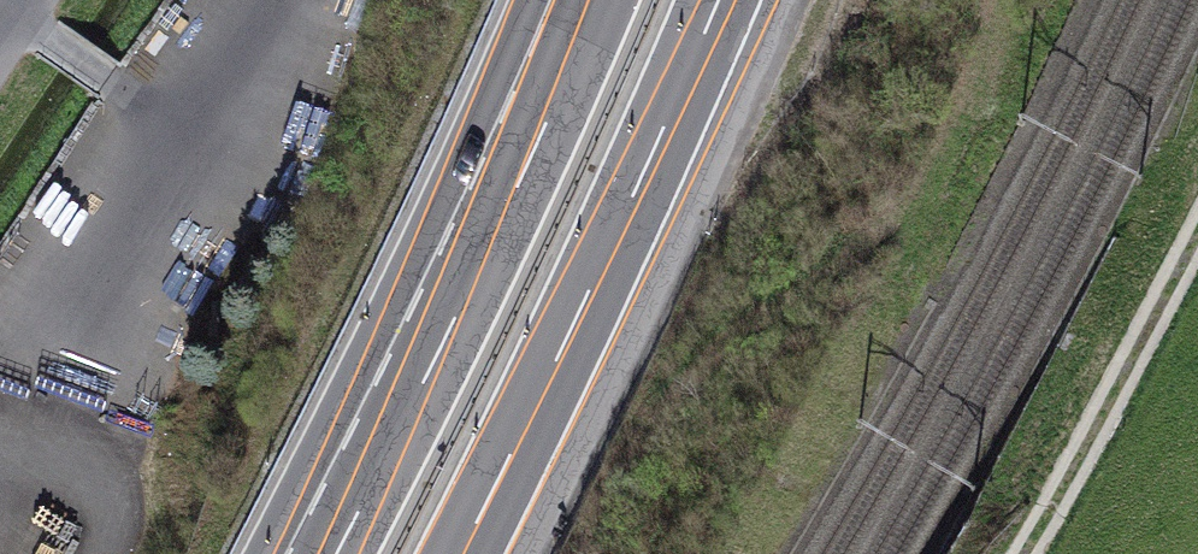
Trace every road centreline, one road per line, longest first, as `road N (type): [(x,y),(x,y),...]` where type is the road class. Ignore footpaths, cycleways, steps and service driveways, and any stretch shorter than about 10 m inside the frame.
road 1 (motorway): [(598,0),(335,553)]
road 2 (motorway): [(463,553),(720,0)]
road 3 (track): [(1197,225),(1013,553)]

